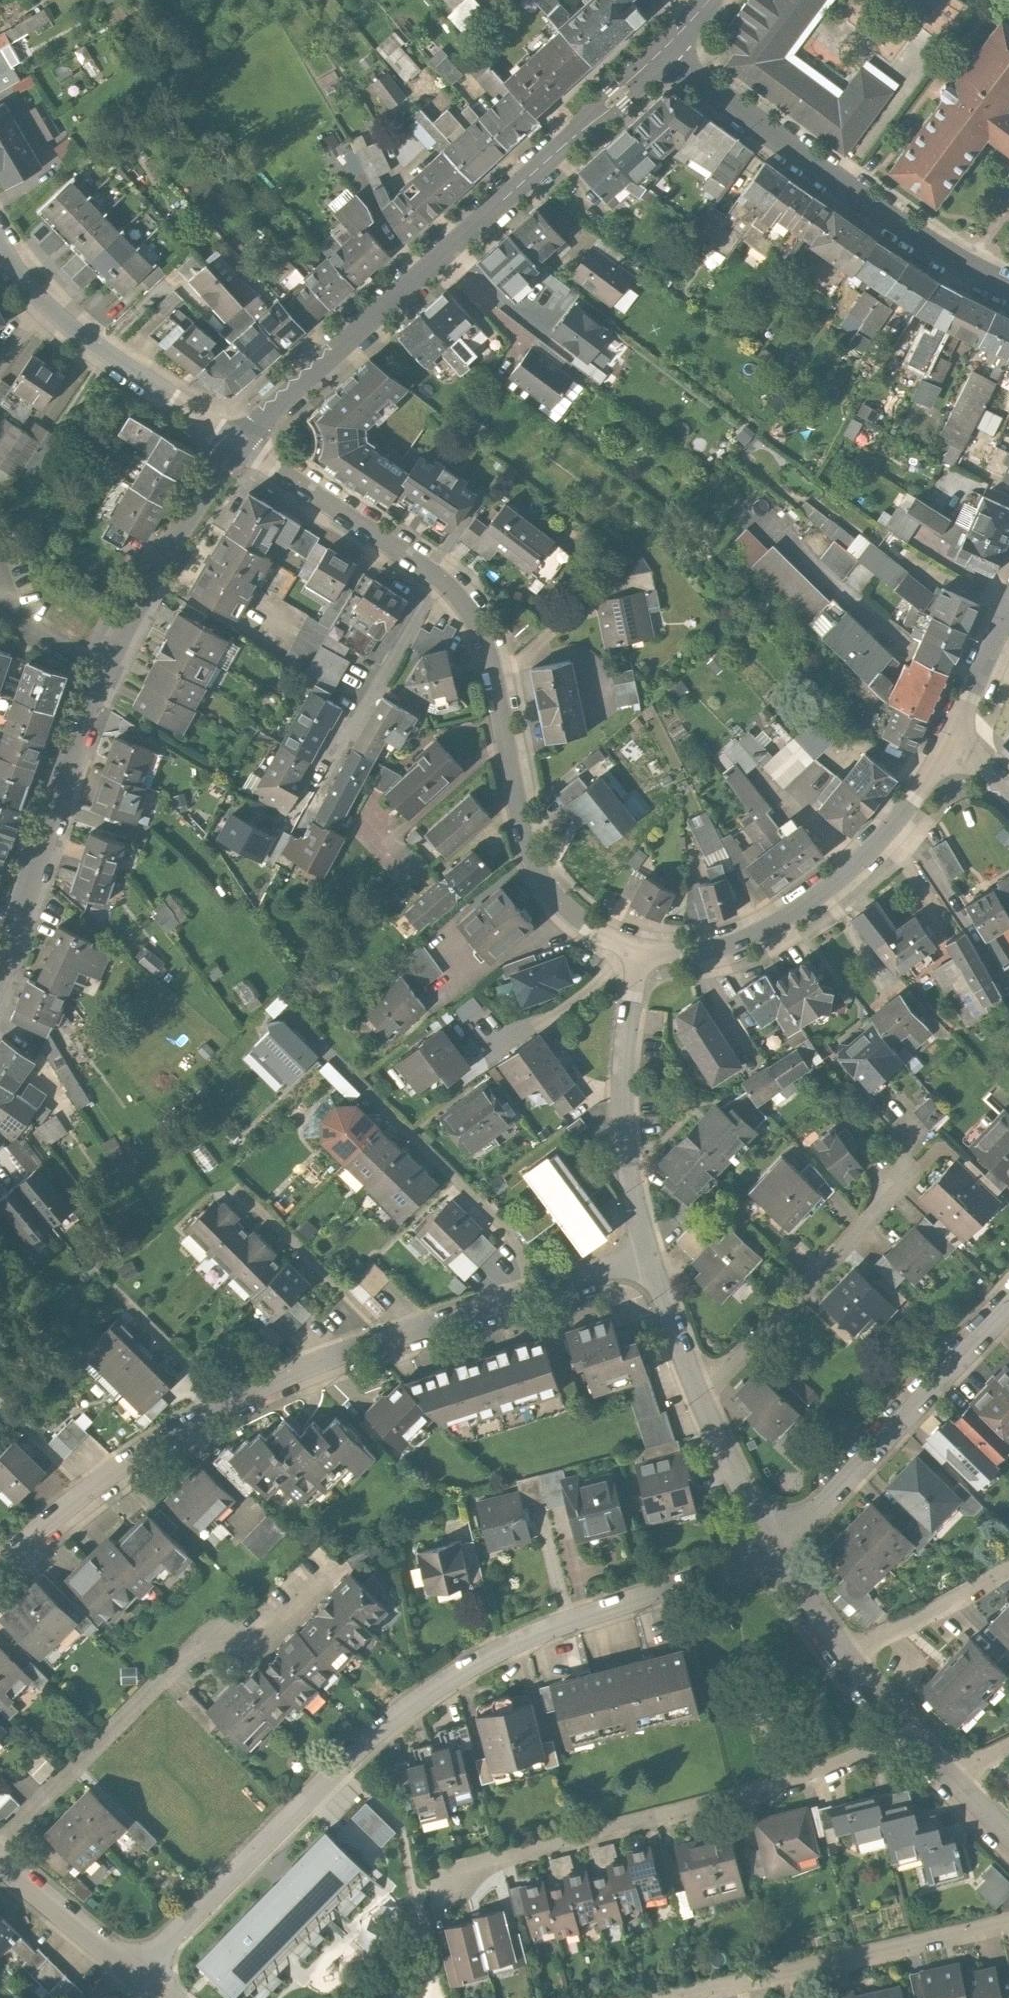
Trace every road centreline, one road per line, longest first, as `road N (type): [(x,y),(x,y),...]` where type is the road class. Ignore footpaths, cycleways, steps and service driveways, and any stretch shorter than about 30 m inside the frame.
road 1 (residential): [(780,1541),(729,1572),(548,1627),(419,1699),(130,1969)]
road 2 (residential): [(0,1568),(102,1481),(226,1404),(646,1261)]
road 3 (residential): [(239,445),(438,576),(471,613),(520,832),(538,872),(599,933),(643,951)]
road 4 (tertiary): [(0,995),(111,672),(239,445)]
road 5 (tertiary): [(239,445),(663,51)]
road 6 (residential): [(915,1737),(802,1780),(543,1847),(427,1891)]
road 7 (residential): [(663,51),(899,228),(1008,289)]
road 8 (residential): [(643,951),(691,949),(800,909),(867,857),(949,740)]
road 9 (residential): [(1008,1925),(675,1997)]
road 10 (residential): [(1008,1313),(780,1541)]
road 11 (residential): [(0,241),(42,299),(75,328),(239,445)]
road 12 (residential): [(643,951),(622,1099),(646,1261)]
road 13 (residential): [(702,1391),(881,1201),(896,1174)]
road 14 (residential): [(1008,1571),(947,1612),(853,1656)]
road 15 (residential): [(702,1391),(733,1467),(780,1541)]
road 16 (residential): [(0,1861),(130,1969)]
road 17 (residential): [(646,1261),(702,1391)]
road 18 (residential): [(780,1541),(853,1656)]
road 19 (residential): [(949,740),(1008,626)]

